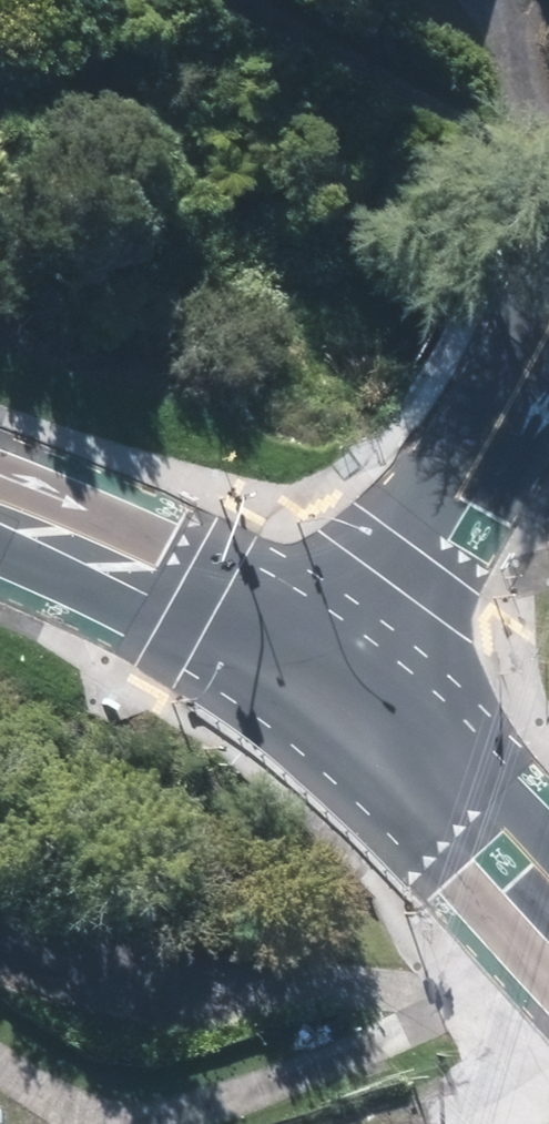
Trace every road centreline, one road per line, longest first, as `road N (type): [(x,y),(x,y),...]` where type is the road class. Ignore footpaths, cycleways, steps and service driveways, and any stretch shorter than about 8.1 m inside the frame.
road 1 (secondary): [(343,686),(548,332)]
road 2 (secondary): [(343,686),(173,576),(0,507)]
road 3 (secondary): [(548,893),(343,686)]

